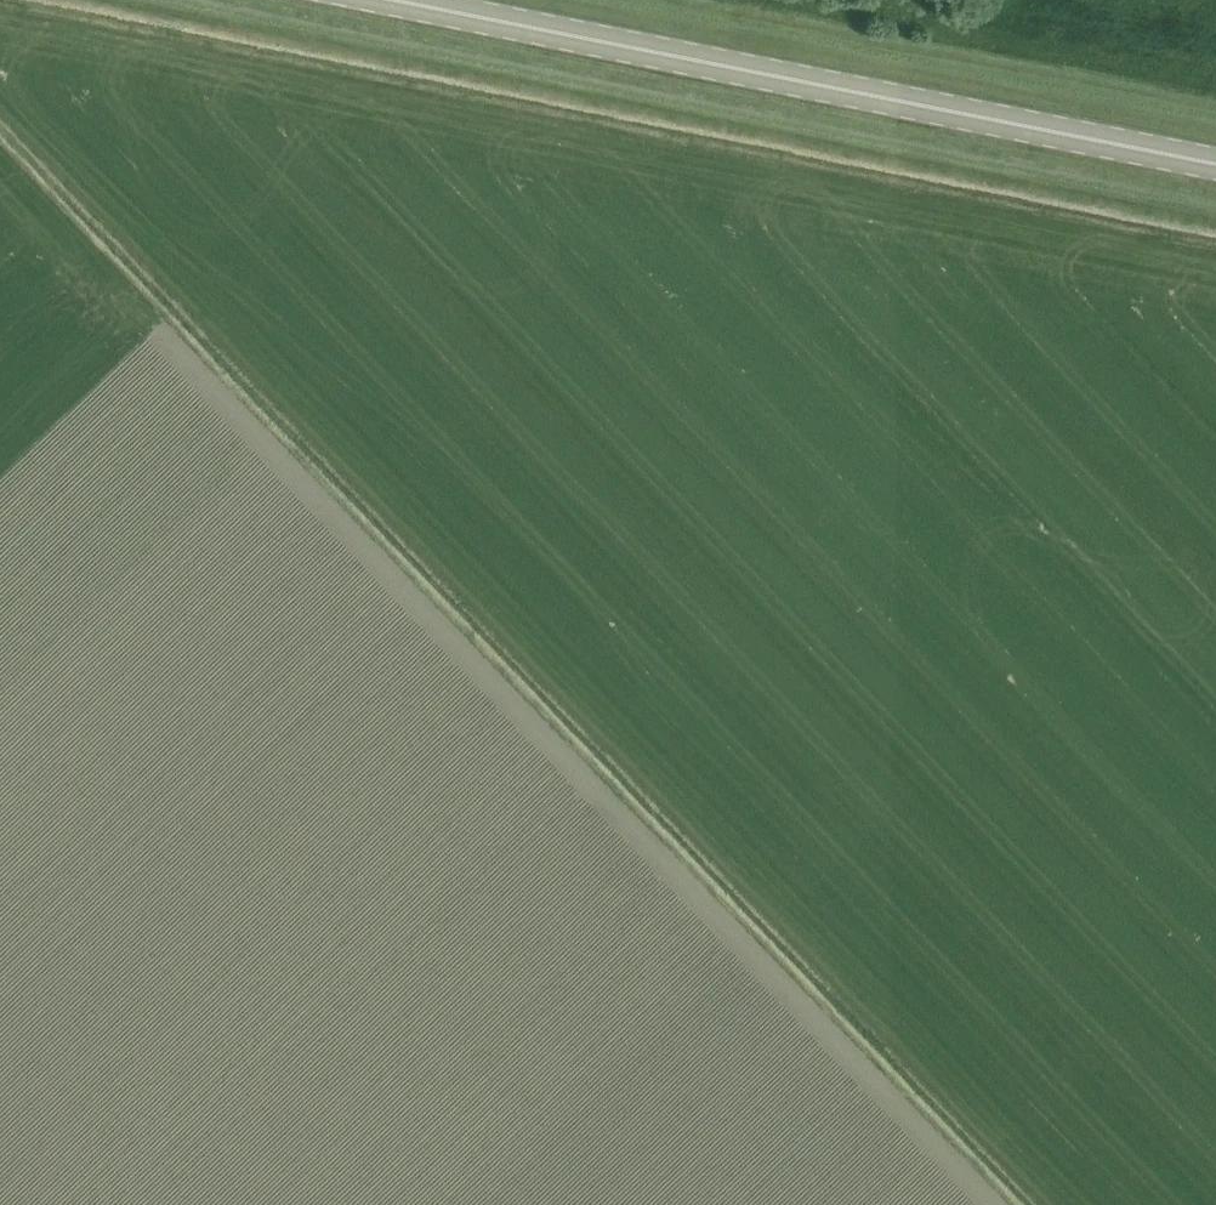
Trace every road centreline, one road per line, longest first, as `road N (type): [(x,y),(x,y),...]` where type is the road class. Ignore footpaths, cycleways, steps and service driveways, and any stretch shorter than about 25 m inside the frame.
road 1 (secondary): [(1215,160),(422,0)]

